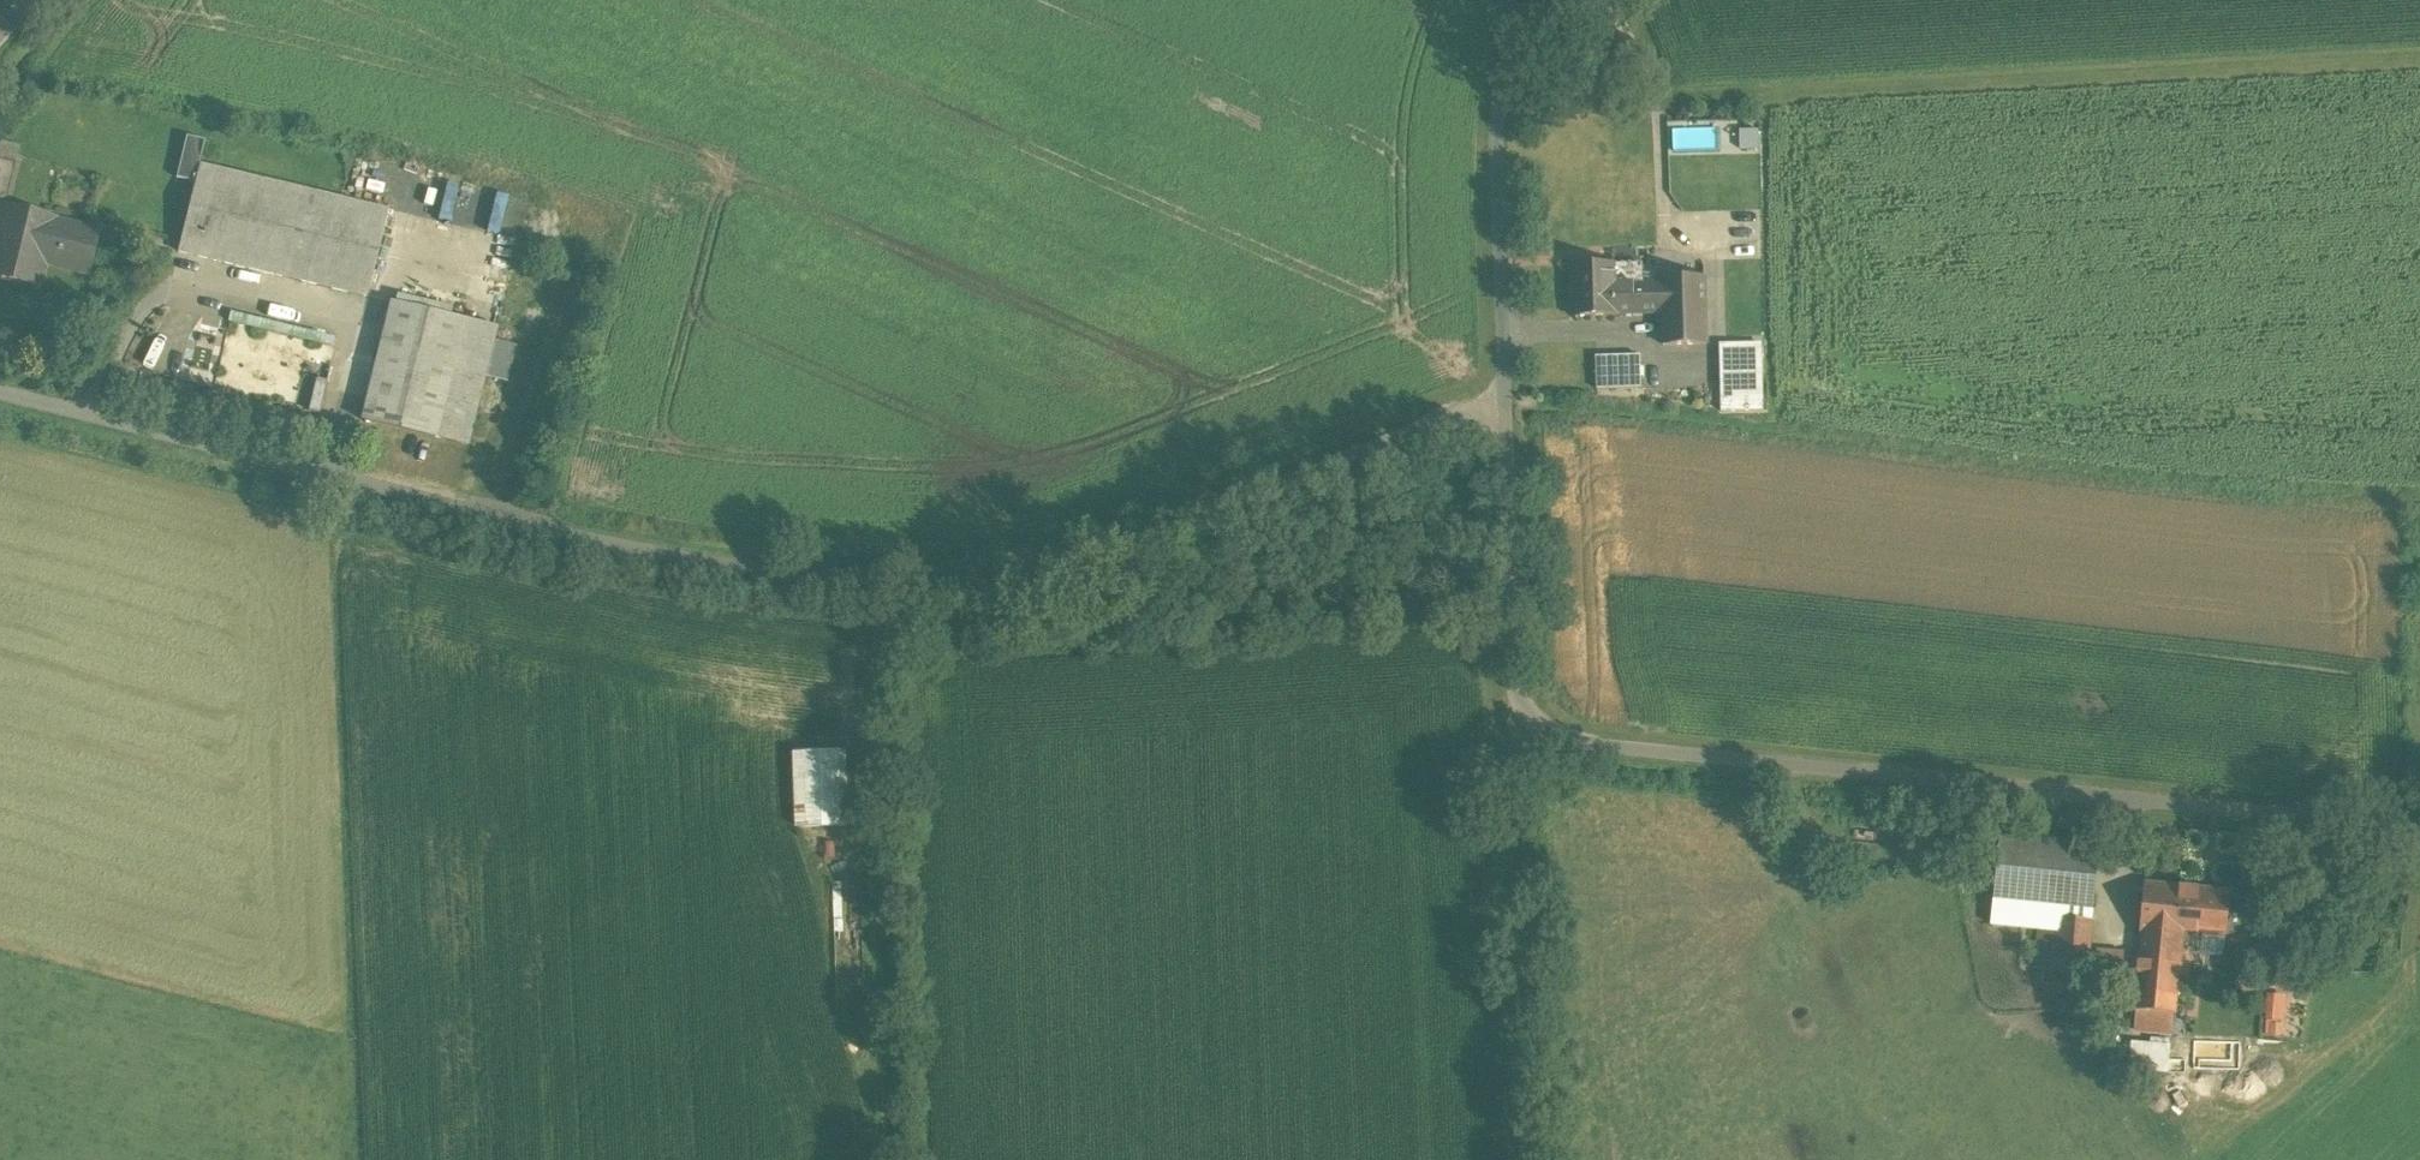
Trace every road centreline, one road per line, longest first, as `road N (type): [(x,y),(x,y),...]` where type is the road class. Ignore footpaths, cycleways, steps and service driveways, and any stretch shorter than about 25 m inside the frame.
road 1 (unclassified): [(1511,394),(1064,564),(884,584),(608,548),(0,397)]
road 2 (unclassified): [(2419,835),(1525,737),(1511,394)]
road 3 (track): [(884,584),(898,1159)]
road 4 (track): [(1525,737),(1541,1159)]
road 5 (unclassified): [(1551,0),(1506,83),(1511,394)]

